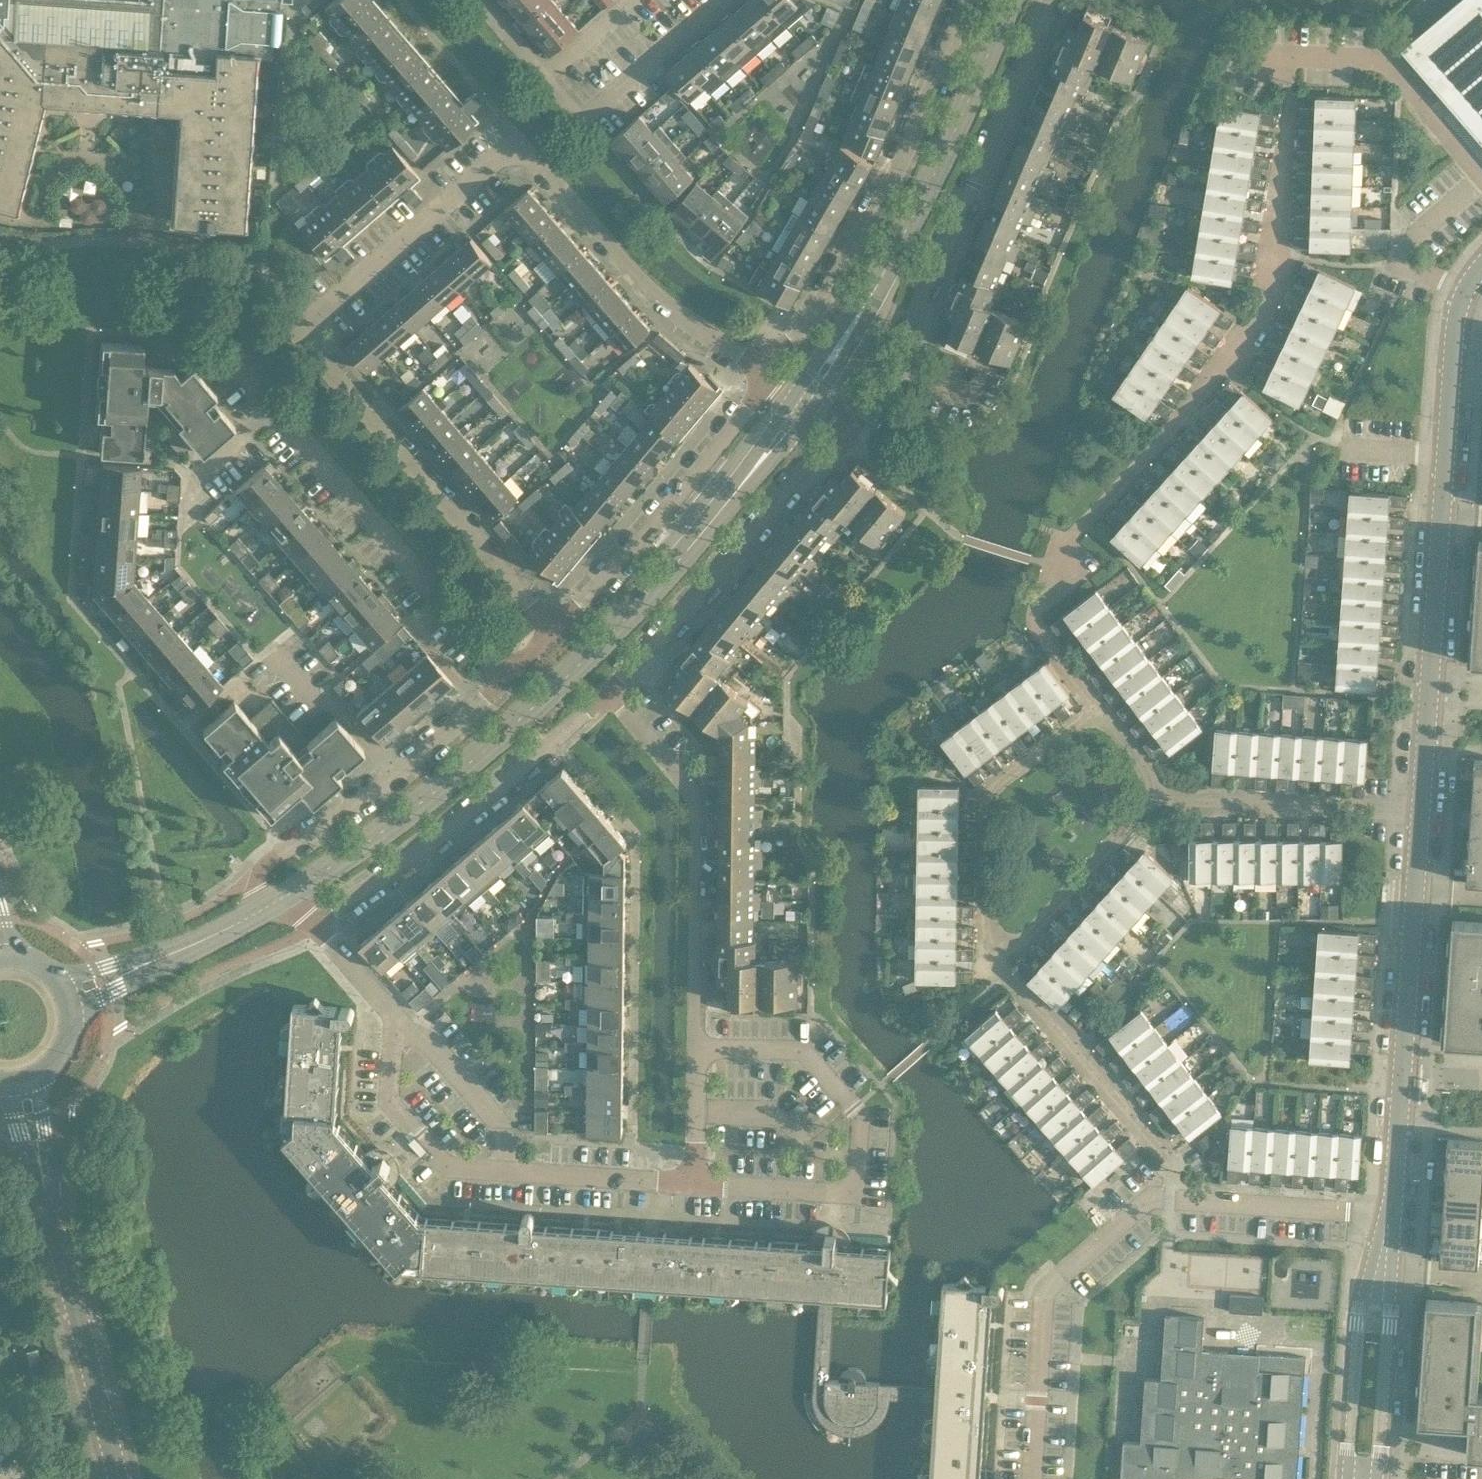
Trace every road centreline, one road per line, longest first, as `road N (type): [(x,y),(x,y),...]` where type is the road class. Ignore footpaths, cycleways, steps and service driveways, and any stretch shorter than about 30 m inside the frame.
road 1 (residential): [(1101,709),(1040,631),(1034,607),(1055,560),(1271,309),(1289,88)]
road 2 (tertiary): [(286,894),(512,729),(677,567),(806,404)]
road 3 (residential): [(502,1168),(695,1179),(696,805),(604,693)]
road 4 (residential): [(761,370),(641,284),(515,141),(299,335)]
road 5 (tertiary): [(1420,810),(1453,327),(1481,265)]
road 6 (residential): [(848,436),(913,336),(917,309),(1050,0)]
road 7 (tertiary): [(806,404),(870,299),(1012,0)]
road 8 (residential): [(968,0),(896,170),(810,323),(769,352),(761,370)]
road 9 (residential): [(504,677),(227,353)]
road 10 (tertiary): [(1390,1215),(1420,810)]
road 11 (residential): [(553,632),(299,335)]
road 12 (residential): [(317,924),(604,693)]
road 13 (residential): [(504,677),(393,778),(258,871),(258,913)]
road 14 (residential): [(604,693),(801,468),(848,436)]
road 15 (residential): [(1032,1478),(1046,1287),(1146,1199),(1173,1200)]
road 16 (residential): [(761,370),(745,411),(553,632)]
road 17 (residential): [(994,963),(984,935),(987,791),(1101,709)]
road 18 (tertiary): [(113,1478),(44,1178)]
road 19 (residential): [(1173,1200),(1175,1166),(994,963)]
road 20 (residential): [(1150,793),(1420,810)]
road 21 (residential): [(994,963),(1147,808),(1150,793)]
road 22 (residential): [(390,1023),(385,1097),(445,1165),(502,1168)]
road 23 (residential): [(1173,1200),(1390,1215)]
road 24 (tertiary): [(1377,1277),(1361,1308),(1346,1478)]
road 25 (tertiary): [(1375,1478),(1389,1307),(1377,1277)]
road 26 (residential): [(502,1168),(503,1129),(424,1036),(390,1023)]
road 27 (residential): [(583,121),(725,0)]
road 28 (residential): [(1386,62),(1481,176)]
road 29 (residential): [(317,924),(389,1007),(390,1023)]

